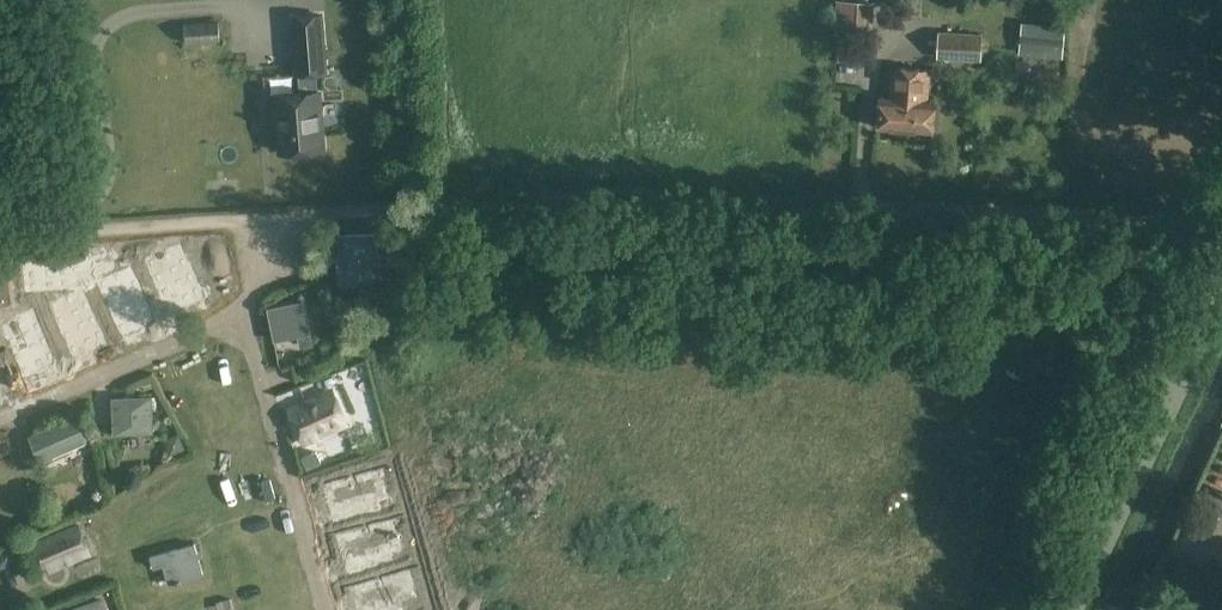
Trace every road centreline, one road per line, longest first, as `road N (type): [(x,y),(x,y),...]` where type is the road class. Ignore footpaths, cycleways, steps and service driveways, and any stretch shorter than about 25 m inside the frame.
road 1 (tertiary): [(1070,609),(1221,293)]

